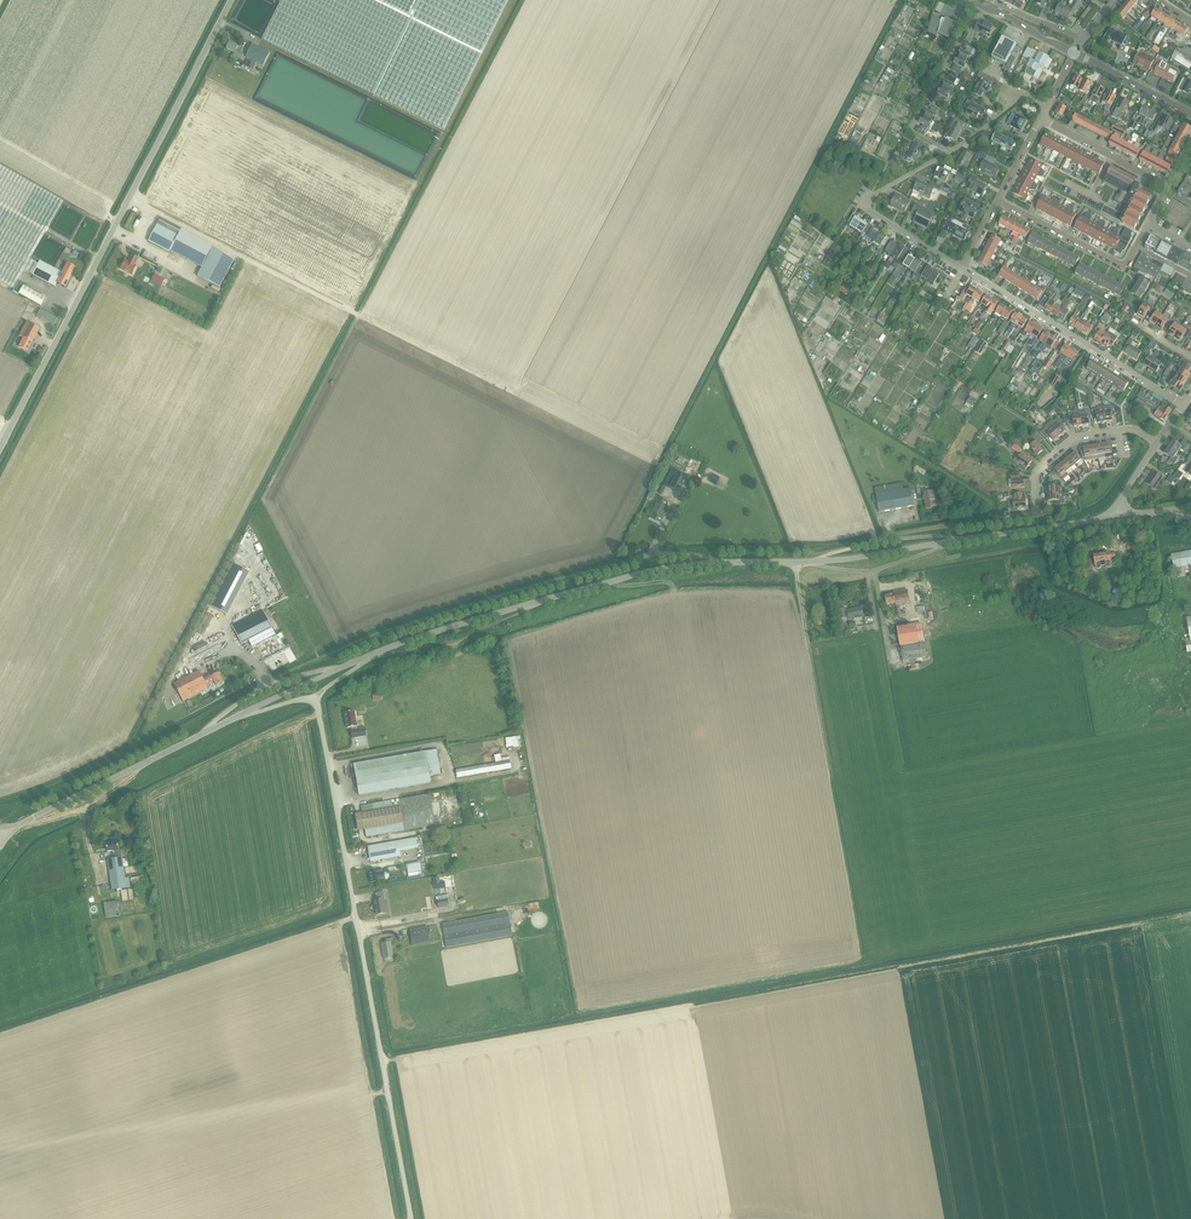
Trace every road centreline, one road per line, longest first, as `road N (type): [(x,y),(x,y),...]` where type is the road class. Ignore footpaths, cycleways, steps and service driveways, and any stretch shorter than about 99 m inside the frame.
road 1 (tertiary): [(363,658),(661,569),(842,559),(1120,515)]
road 2 (unclassified): [(409,1218),(315,697)]
road 3 (tertiary): [(0,446),(232,0)]
road 4 (track): [(511,392),(162,215)]
road 5 (tertiary): [(5,829),(239,716)]
road 6 (residential): [(1183,404),(963,268)]
road 7 (residential): [(963,268),(866,205),(948,151)]
road 8 (track): [(828,759),(795,562)]
road 9 (residential): [(1158,442),(1130,429),(1075,437),(1035,472),(1036,507)]
road 10 (residential): [(1125,267),(998,201)]
road 11 (residential): [(948,151),(910,130),(957,43)]
road 12 (tertiary): [(239,716),(363,658)]
road 13 (tertiary): [(1190,114),(1075,53)]

